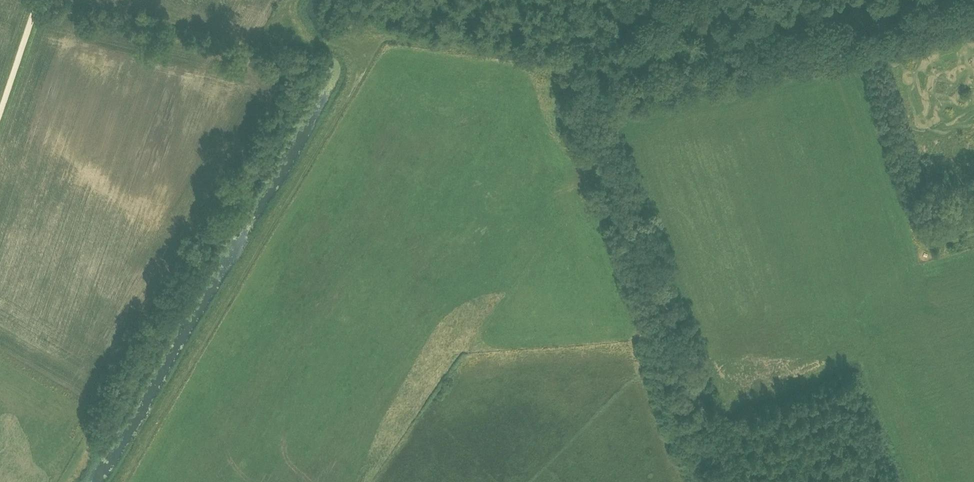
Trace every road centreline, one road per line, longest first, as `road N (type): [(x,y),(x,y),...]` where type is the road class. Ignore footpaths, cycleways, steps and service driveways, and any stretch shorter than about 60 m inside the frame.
road 1 (track): [(570,0),(596,134),(733,481)]

